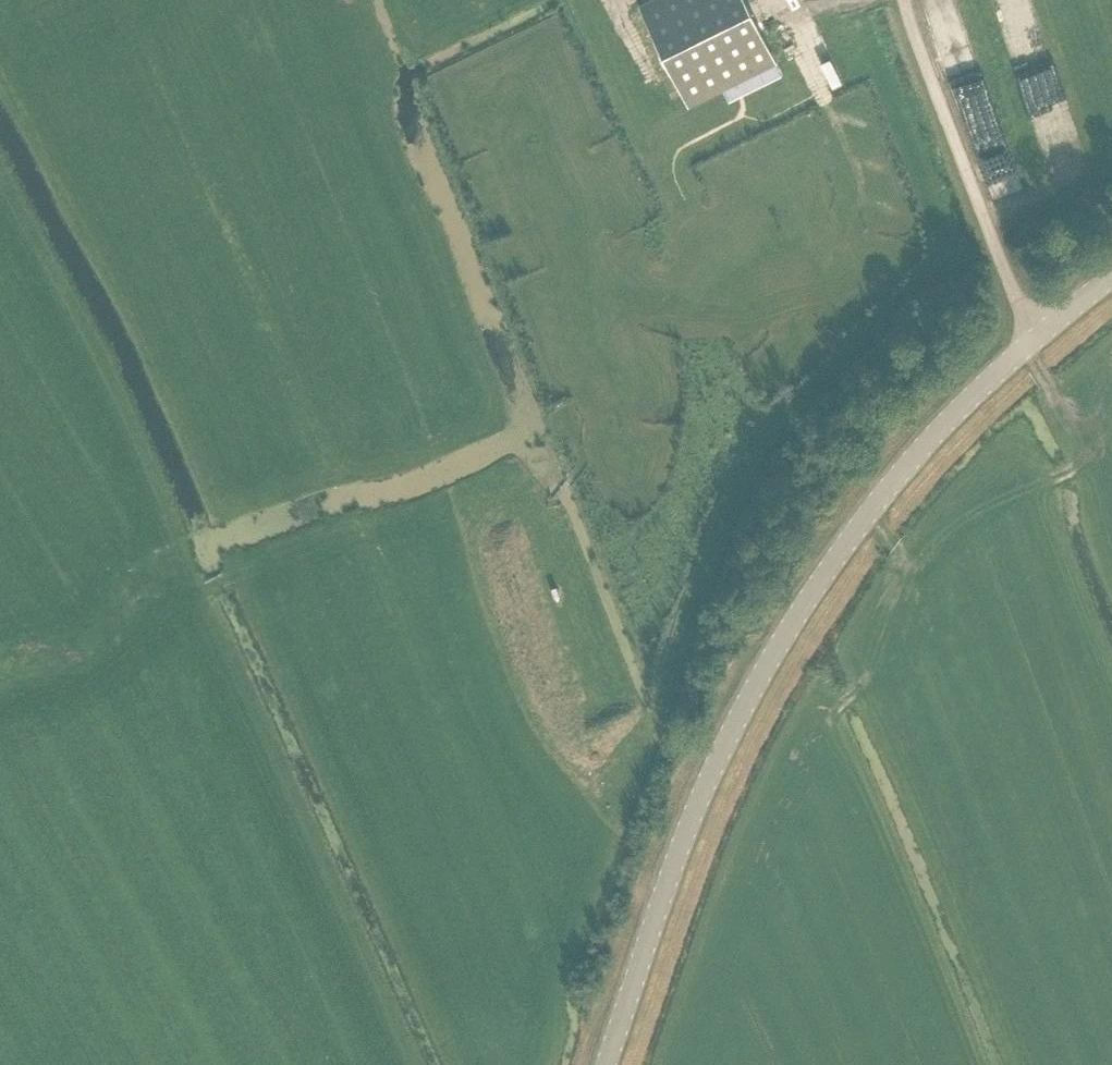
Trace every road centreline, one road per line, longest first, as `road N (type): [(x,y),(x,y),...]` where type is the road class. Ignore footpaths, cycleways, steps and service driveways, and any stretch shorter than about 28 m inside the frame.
road 1 (secondary): [(615,1064),(683,860),(771,667),(859,531),(956,413),(1111,279)]

